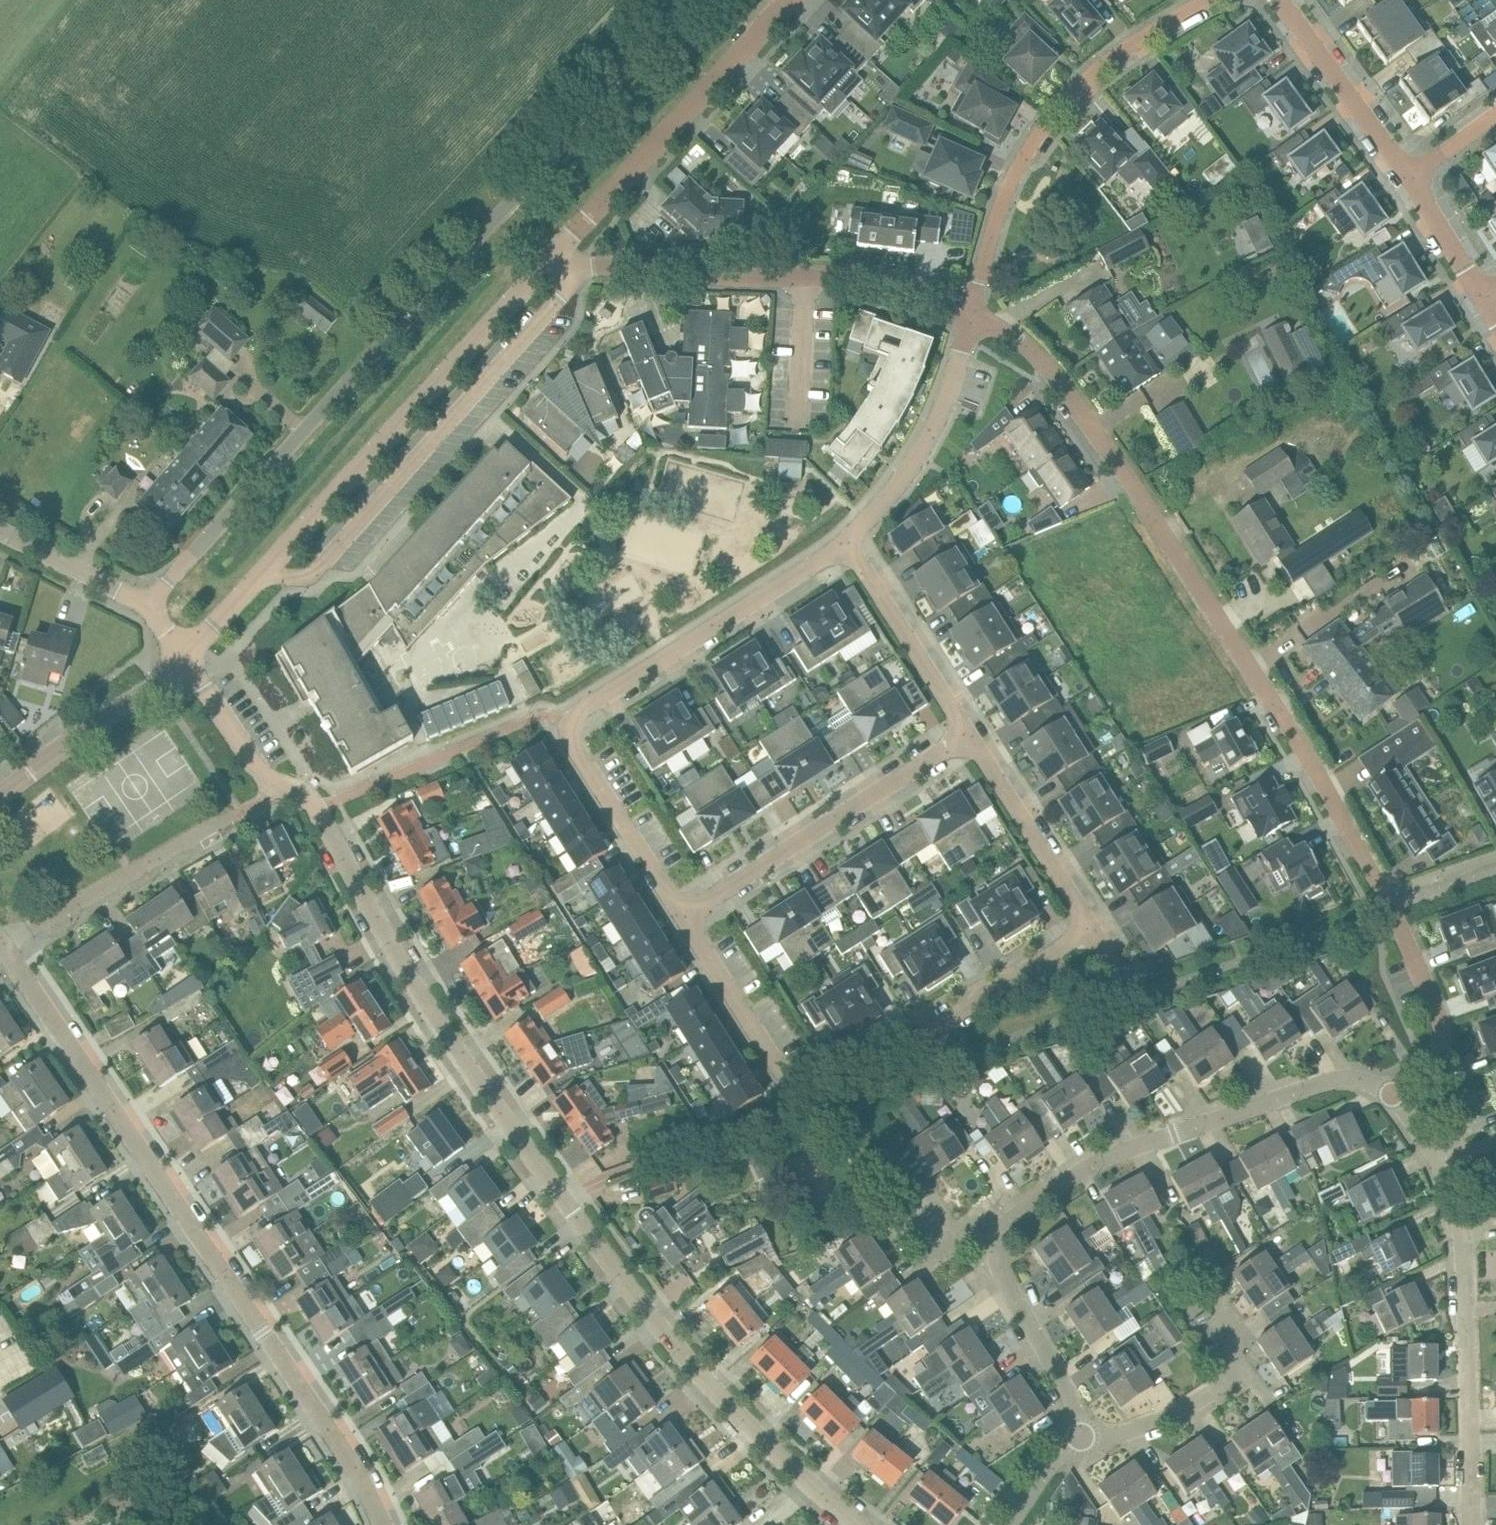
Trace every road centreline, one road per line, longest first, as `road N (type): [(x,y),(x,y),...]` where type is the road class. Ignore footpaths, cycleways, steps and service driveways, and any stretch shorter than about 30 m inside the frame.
road 1 (residential): [(866,1524),(690,1364),(555,1202),(369,906),(319,805),(297,788),(274,785),(187,662)]
road 2 (residential): [(1439,1047),(1433,998),(1315,772),(1075,405),(976,305)]
road 3 (unclassified): [(141,608),(690,0)]
road 4 (residential): [(378,1524),(349,1457),(10,953)]
road 5 (residential): [(1391,1093),(1354,1080),(1312,1085),(1096,1161),(1015,1212),(1002,1228),(1002,1269),(1074,1398),(1082,1436)]
road 6 (residential): [(847,550),(557,721),(677,917)]
road 7 (residential): [(677,917),(790,1090),(857,1068),(1098,936)]
road 8 (residential): [(272,570),(323,576),(583,268)]
road 9 (residential): [(1470,1524),(1460,1217),(1443,1163),(1391,1093)]
road 10 (residential): [(547,265),(272,570)]
road 11 (residential): [(976,305),(1008,188),(1050,123),(1091,75),(1209,0)]
road 12 (residential): [(976,305),(882,280),(583,268)]
road 13 (residential): [(793,0),(547,265)]
road 14 (residential): [(677,917),(970,738)]
road 15 (residential): [(976,305),(920,458),(847,550)]
road 16 (residential): [(242,814),(10,953)]
road 17 (residential): [(1082,1436),(1124,1432),(1216,1392),(1230,1378),(1229,1356),(1191,1298)]
road 18 (residential): [(970,738),(1098,936)]
road 19 (residential): [(0,799),(187,662)]
road 20 (residential): [(847,550),(970,738)]
road 21 (residential): [(1413,178),(1276,0)]
road 22 (residential): [(141,608),(0,536)]
road 23 (residential): [(1483,295),(1413,178)]
road 24 (residential): [(272,570),(187,662)]

